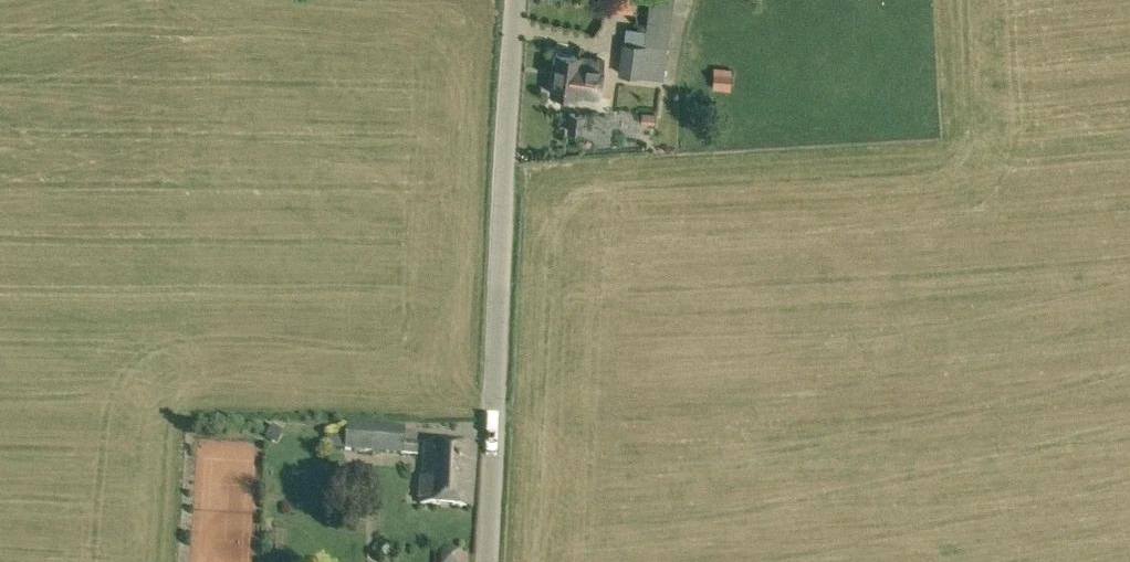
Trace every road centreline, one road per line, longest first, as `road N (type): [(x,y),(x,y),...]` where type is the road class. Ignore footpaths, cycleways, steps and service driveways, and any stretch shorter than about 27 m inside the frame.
road 1 (unclassified): [(484,561),(520,0)]

